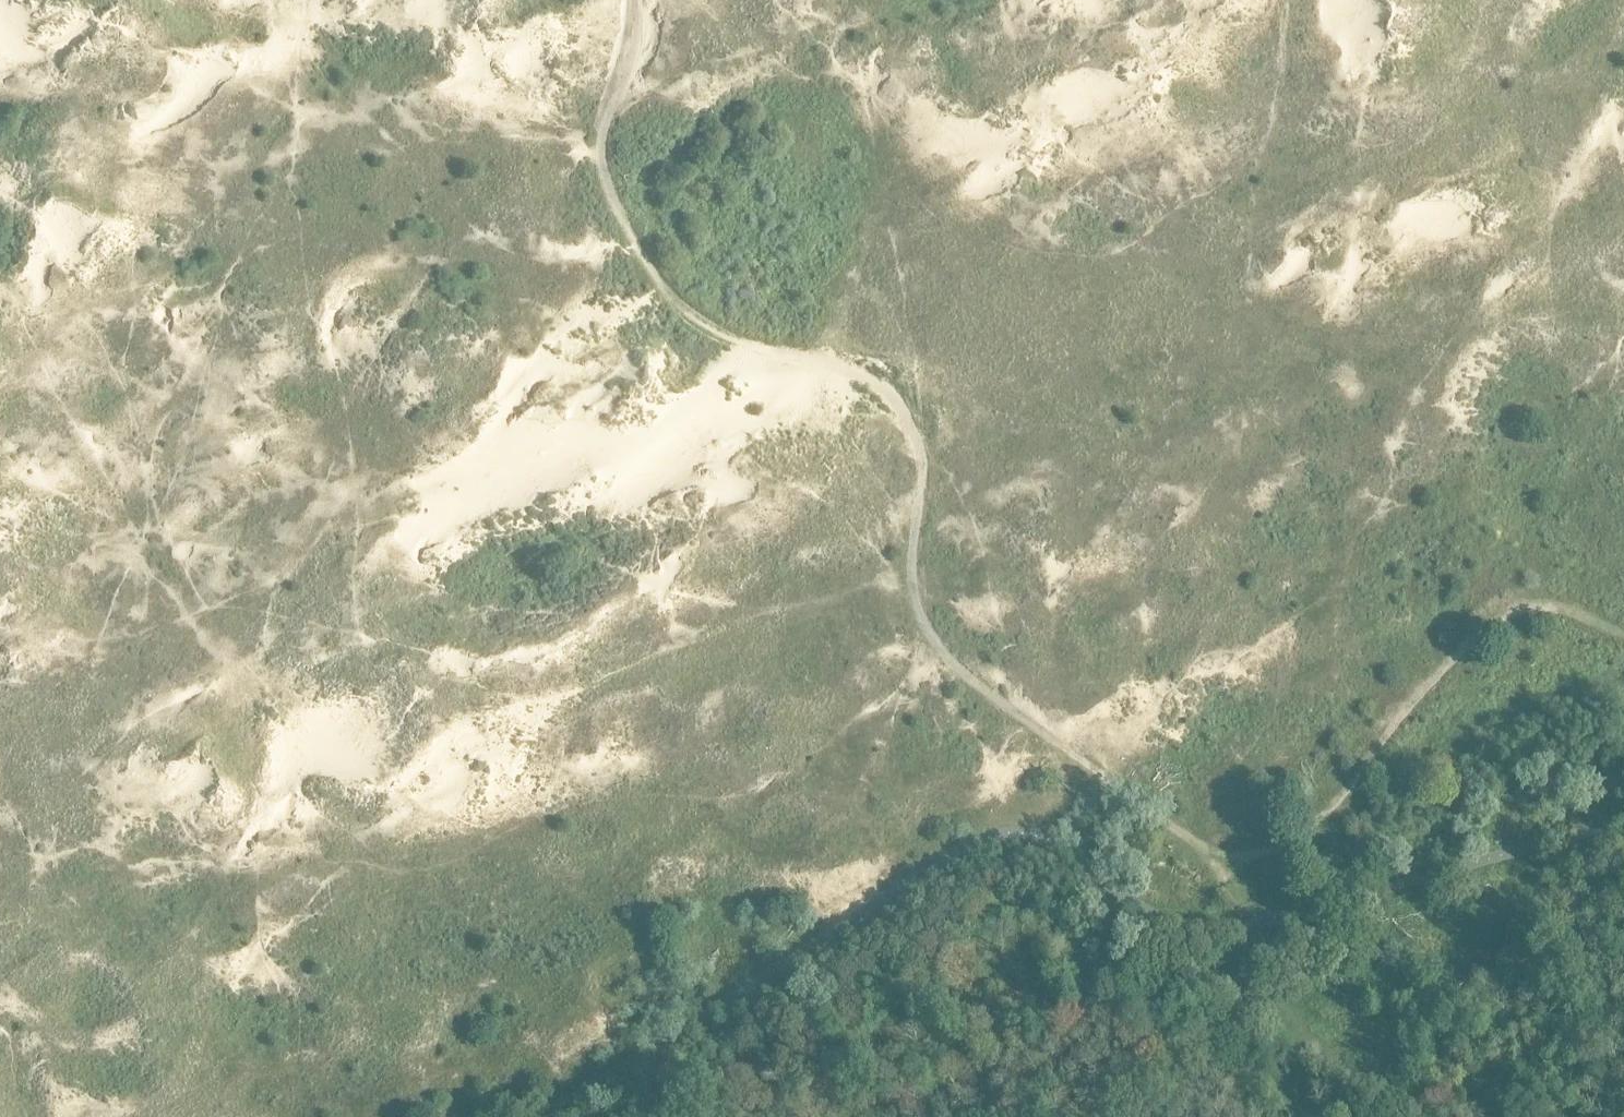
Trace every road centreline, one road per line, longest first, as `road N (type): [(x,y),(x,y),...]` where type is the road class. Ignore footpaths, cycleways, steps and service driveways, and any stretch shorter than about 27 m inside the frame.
road 1 (track): [(1226,856),(1099,777),(943,651),(919,610),(915,579),(923,445),(897,399),(837,365),(737,349),(694,322),(655,278),(602,174),(602,146),(635,29),(633,0)]
road 2 (track): [(1107,1116),(1273,1026)]

